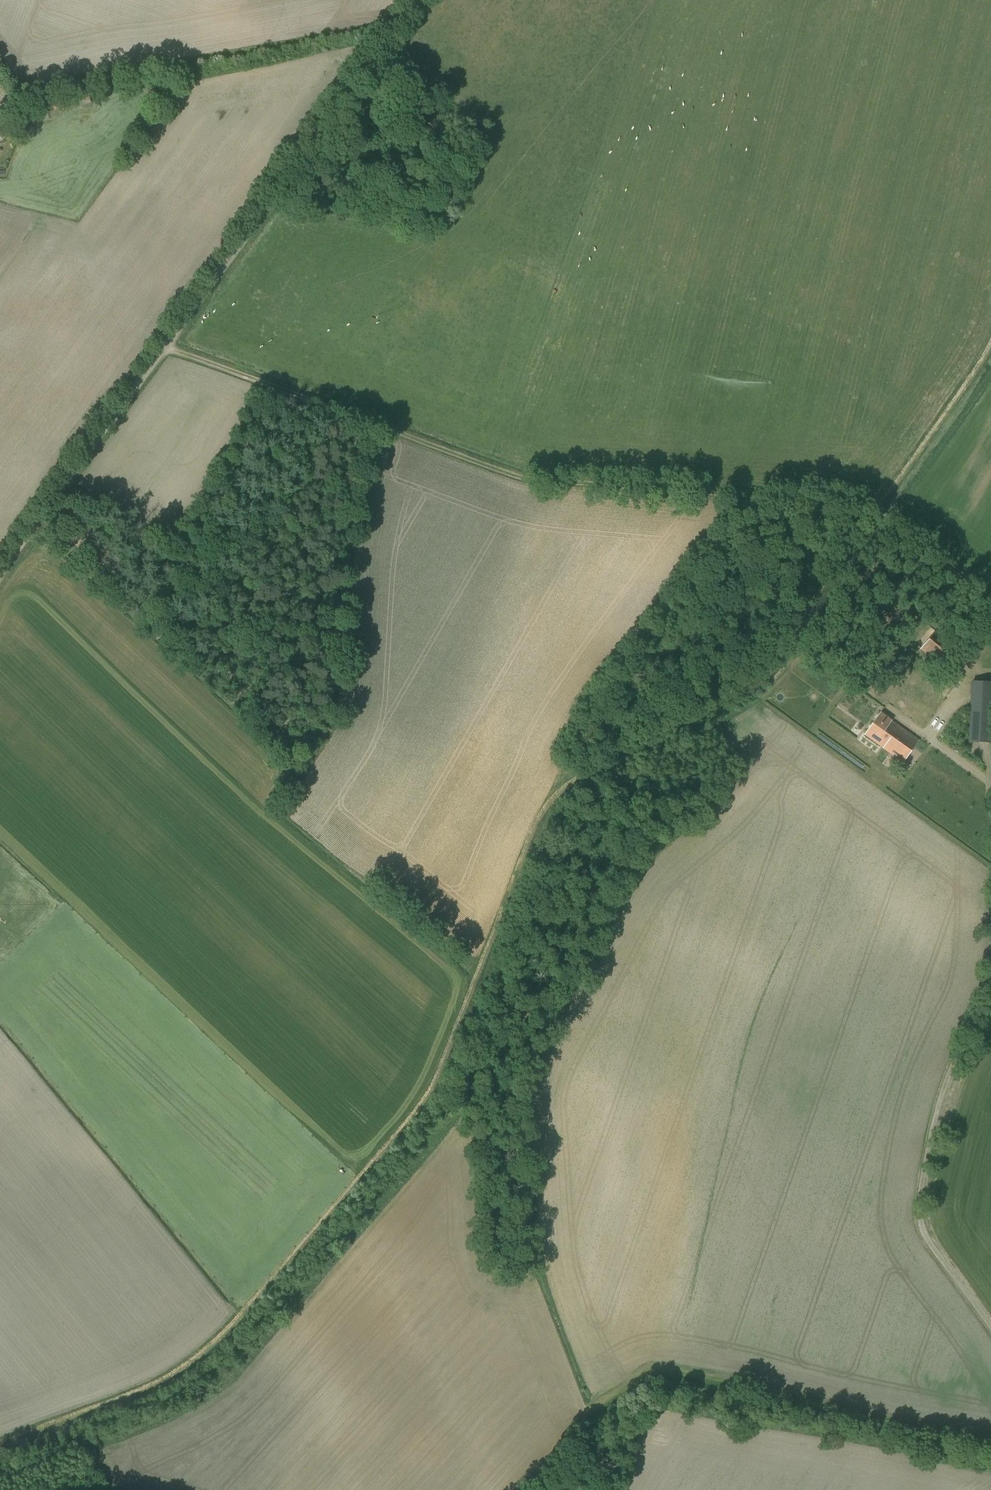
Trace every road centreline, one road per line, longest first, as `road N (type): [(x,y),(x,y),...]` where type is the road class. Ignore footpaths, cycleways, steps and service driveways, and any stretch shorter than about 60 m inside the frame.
road 1 (track): [(990,598),(865,506),(523,477),(164,346)]
road 2 (tertiary): [(0,572),(416,0)]
road 3 (unclassified): [(990,1325),(935,1250),(921,1209),(945,1090),(990,993)]

